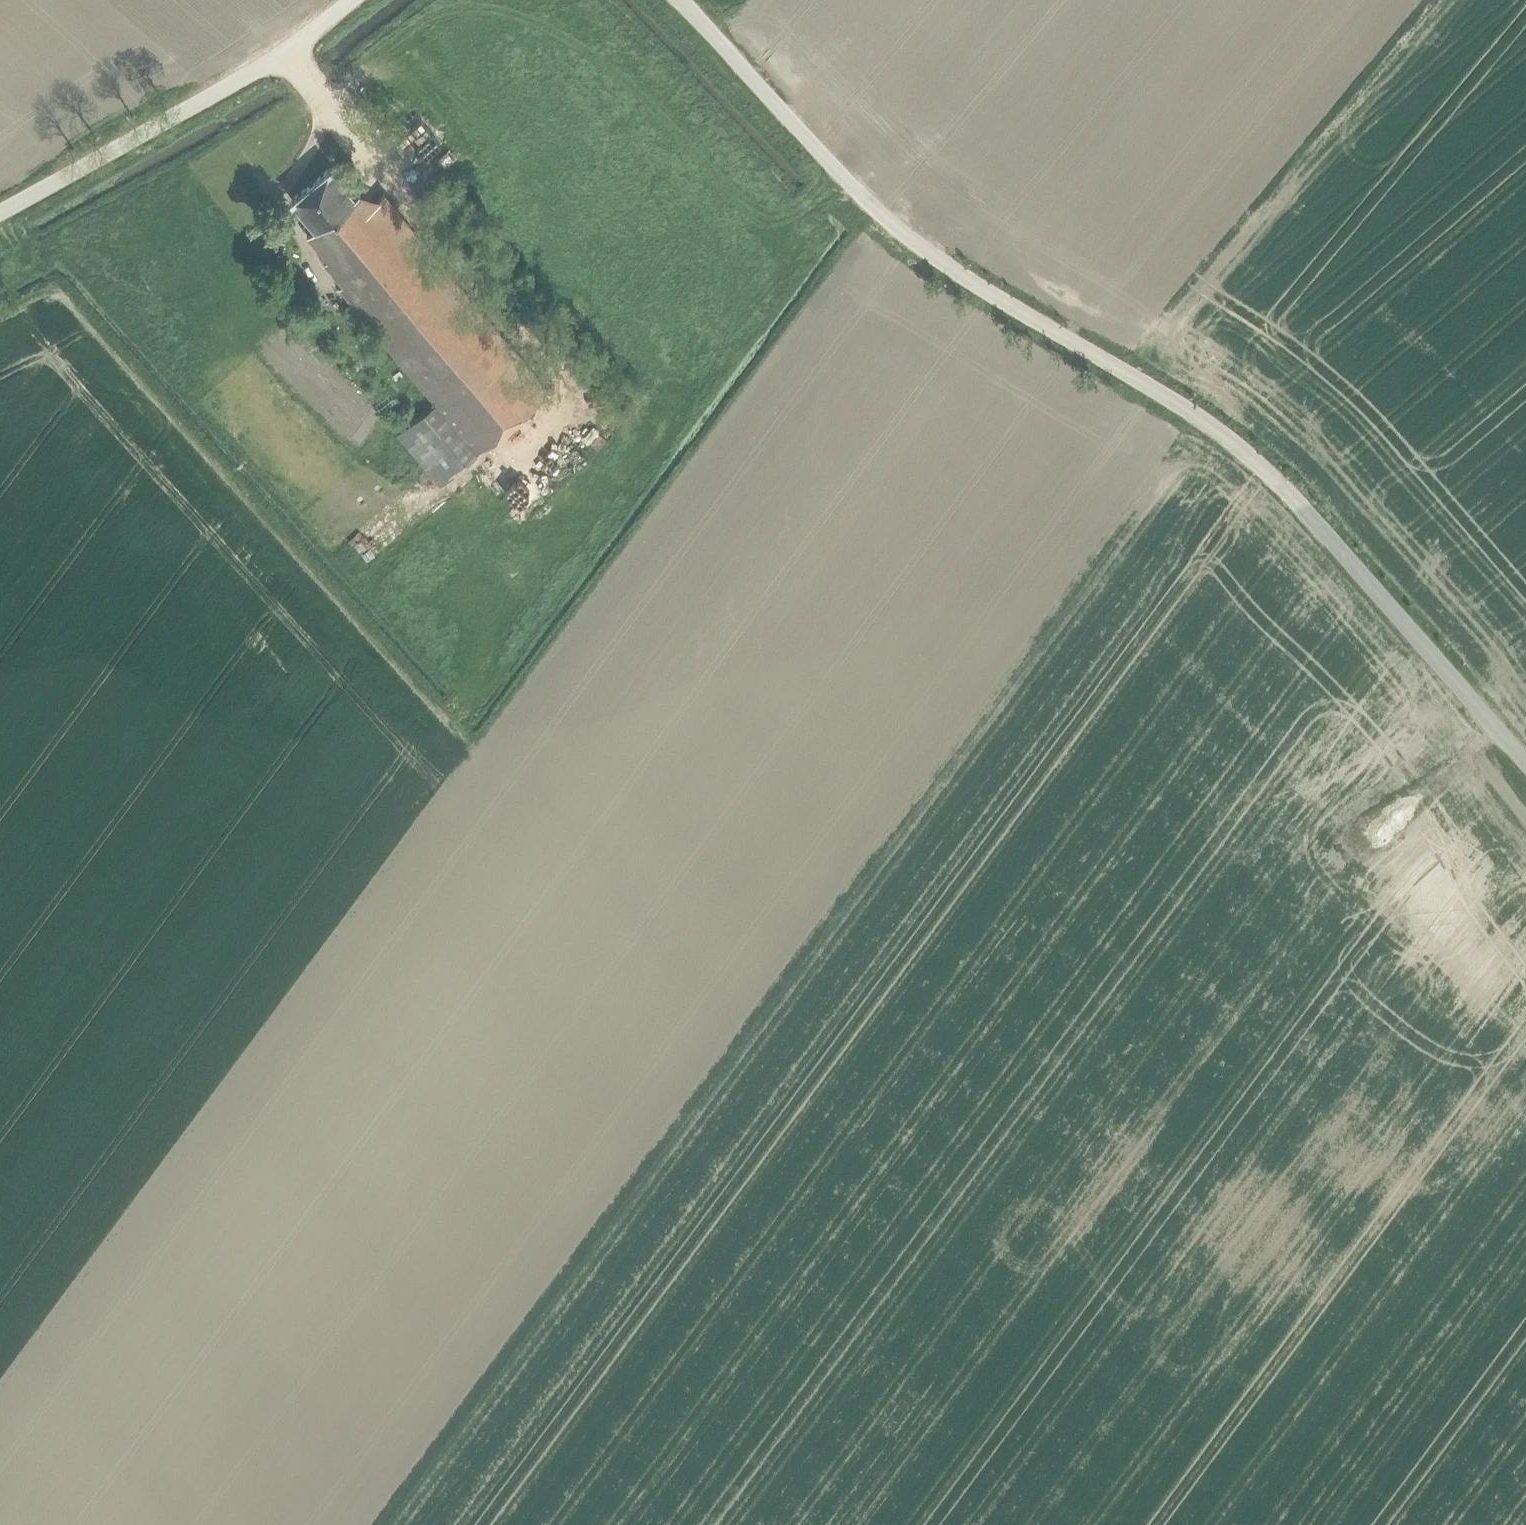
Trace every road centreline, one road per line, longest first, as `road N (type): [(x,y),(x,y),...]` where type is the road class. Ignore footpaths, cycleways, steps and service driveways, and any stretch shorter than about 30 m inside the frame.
road 1 (unclassified): [(1525,762),(1272,477),(1179,406),(929,256),(852,188),(681,0)]
road 2 (unclassified): [(0,212),(296,48),(358,0)]

